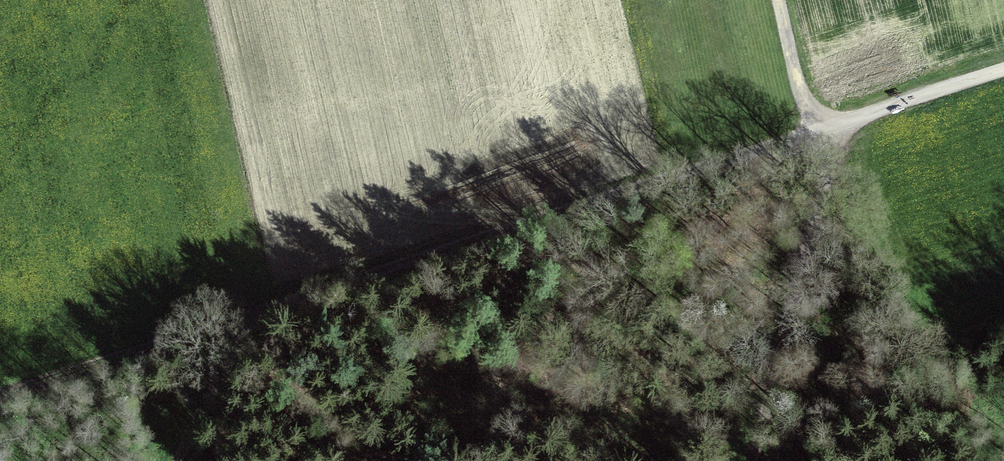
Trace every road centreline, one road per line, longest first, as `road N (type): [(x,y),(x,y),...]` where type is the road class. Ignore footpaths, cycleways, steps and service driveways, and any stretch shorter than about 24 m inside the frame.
road 1 (track): [(1003,71),(0,399)]
road 2 (track): [(778,0),(820,184),(746,460)]
road 3 (track): [(241,319),(176,460)]

